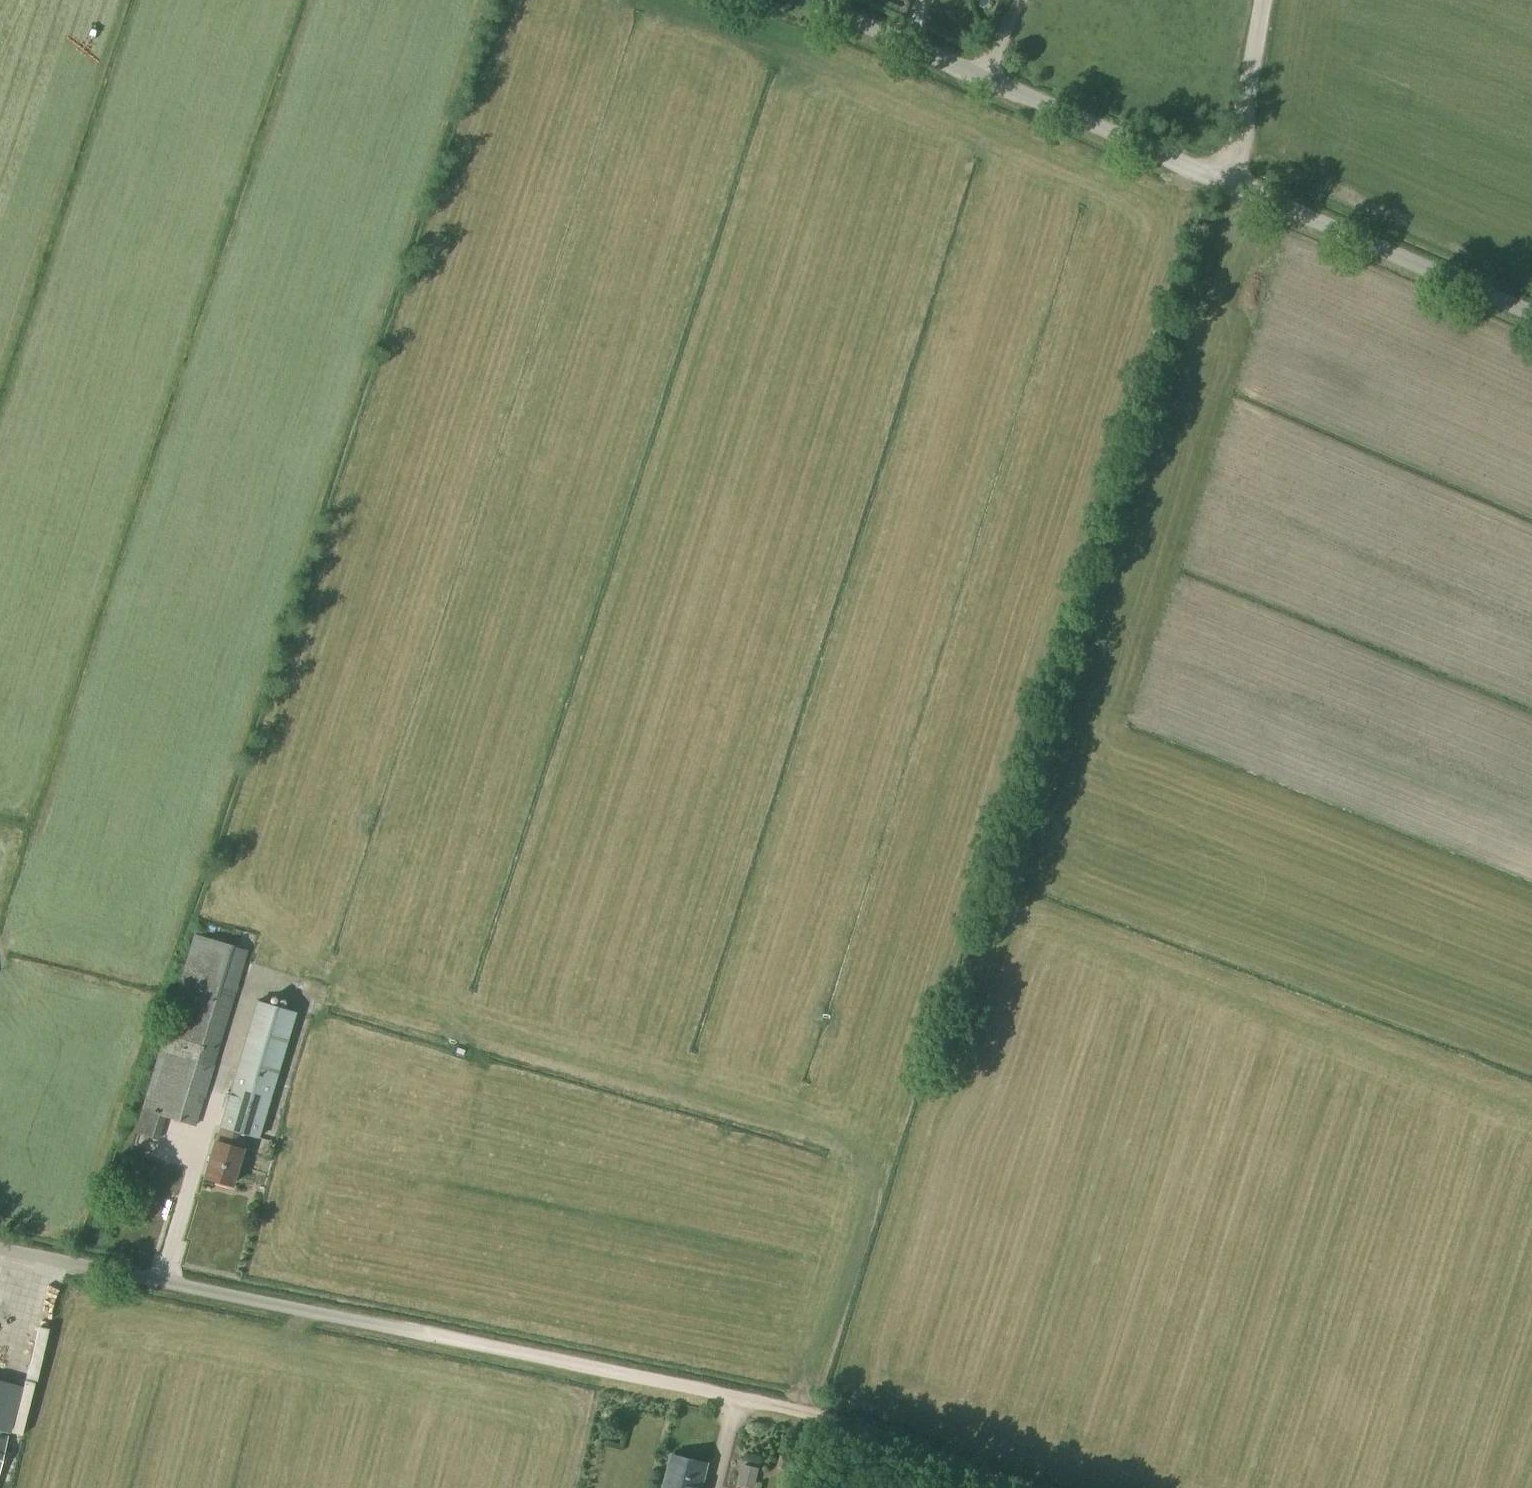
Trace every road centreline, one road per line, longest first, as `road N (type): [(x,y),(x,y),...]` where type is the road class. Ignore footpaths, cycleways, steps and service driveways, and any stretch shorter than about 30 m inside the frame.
road 1 (unclassified): [(1531,327),(784,0)]
road 2 (track): [(1022,1487),(822,1417),(414,1333)]
road 3 (unclassified): [(414,1333),(0,1250)]
road 4 (track): [(1258,0),(1223,190)]

